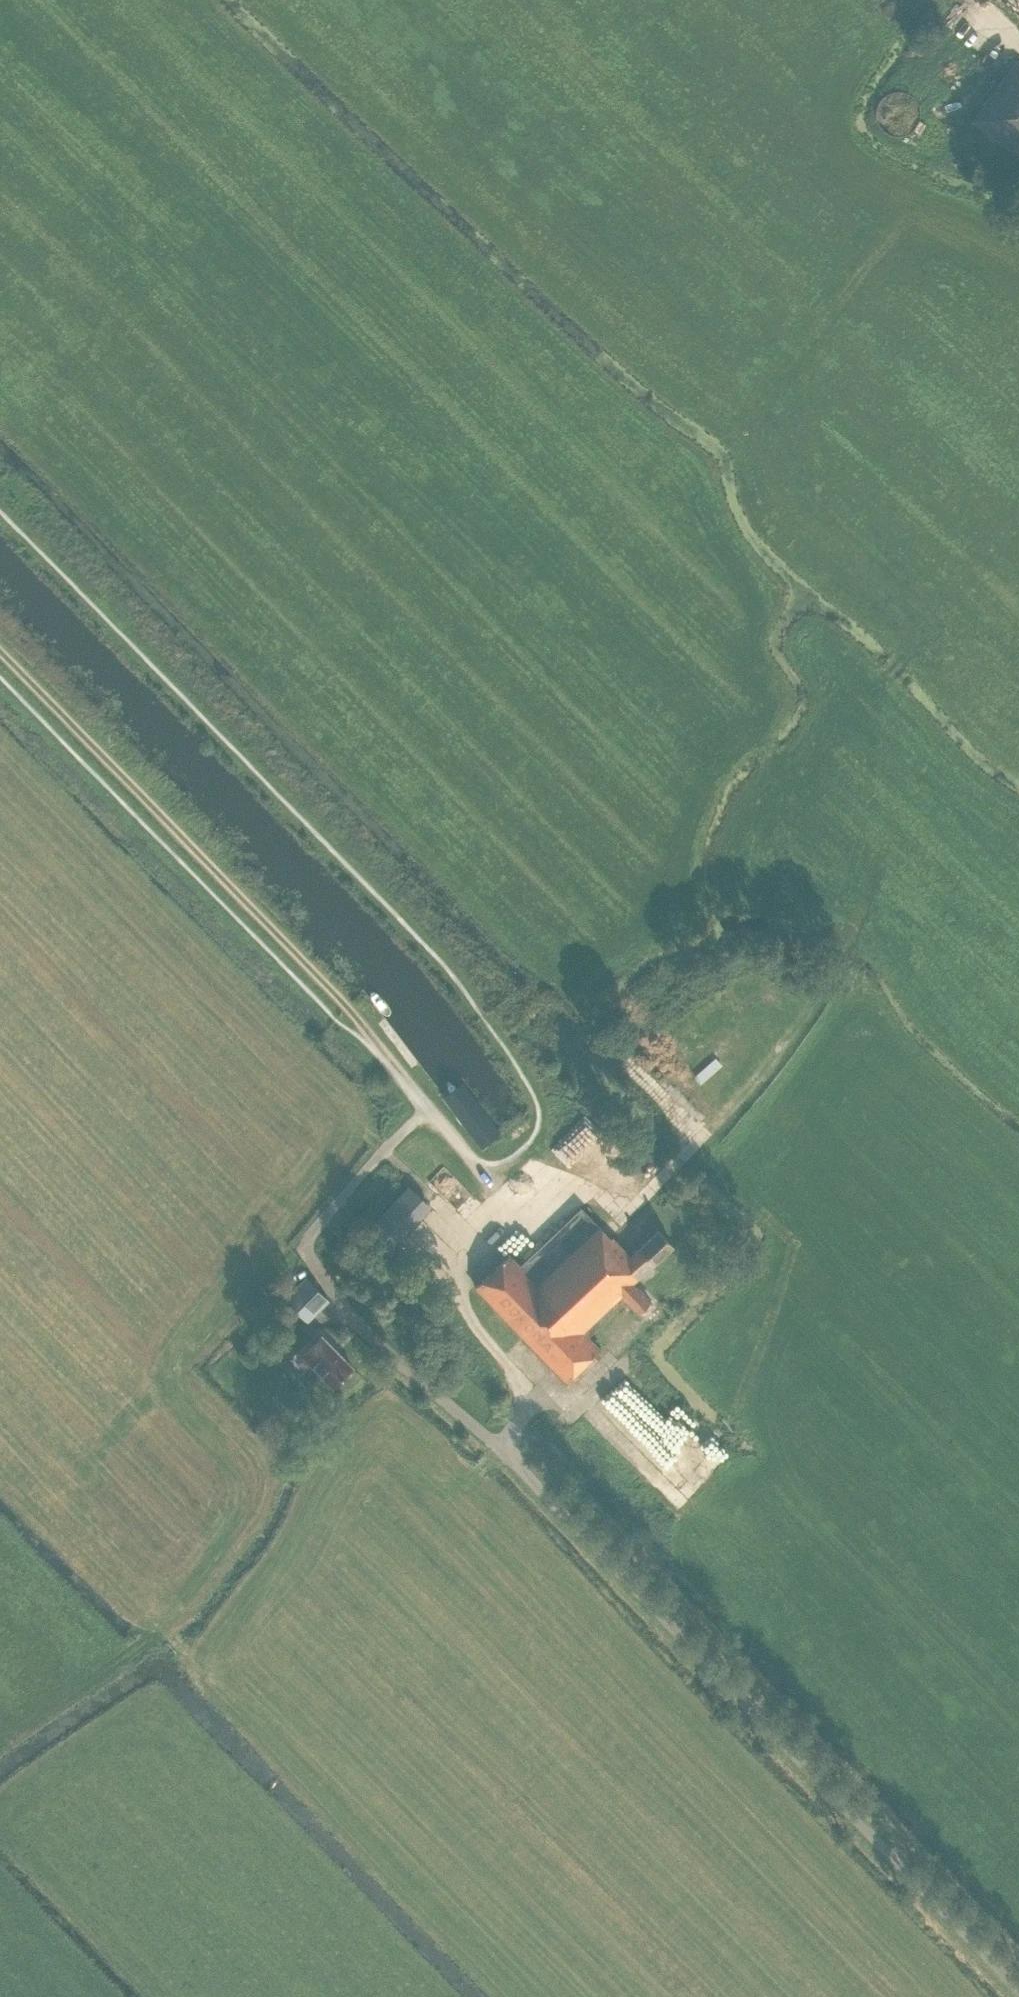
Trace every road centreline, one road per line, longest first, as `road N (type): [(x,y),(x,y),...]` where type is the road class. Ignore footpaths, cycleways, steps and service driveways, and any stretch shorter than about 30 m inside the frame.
road 1 (unclassified): [(1018,1989),(512,1458),(363,1331),(334,1294)]
road 2 (track): [(425,1106),(352,1014),(0,656)]

